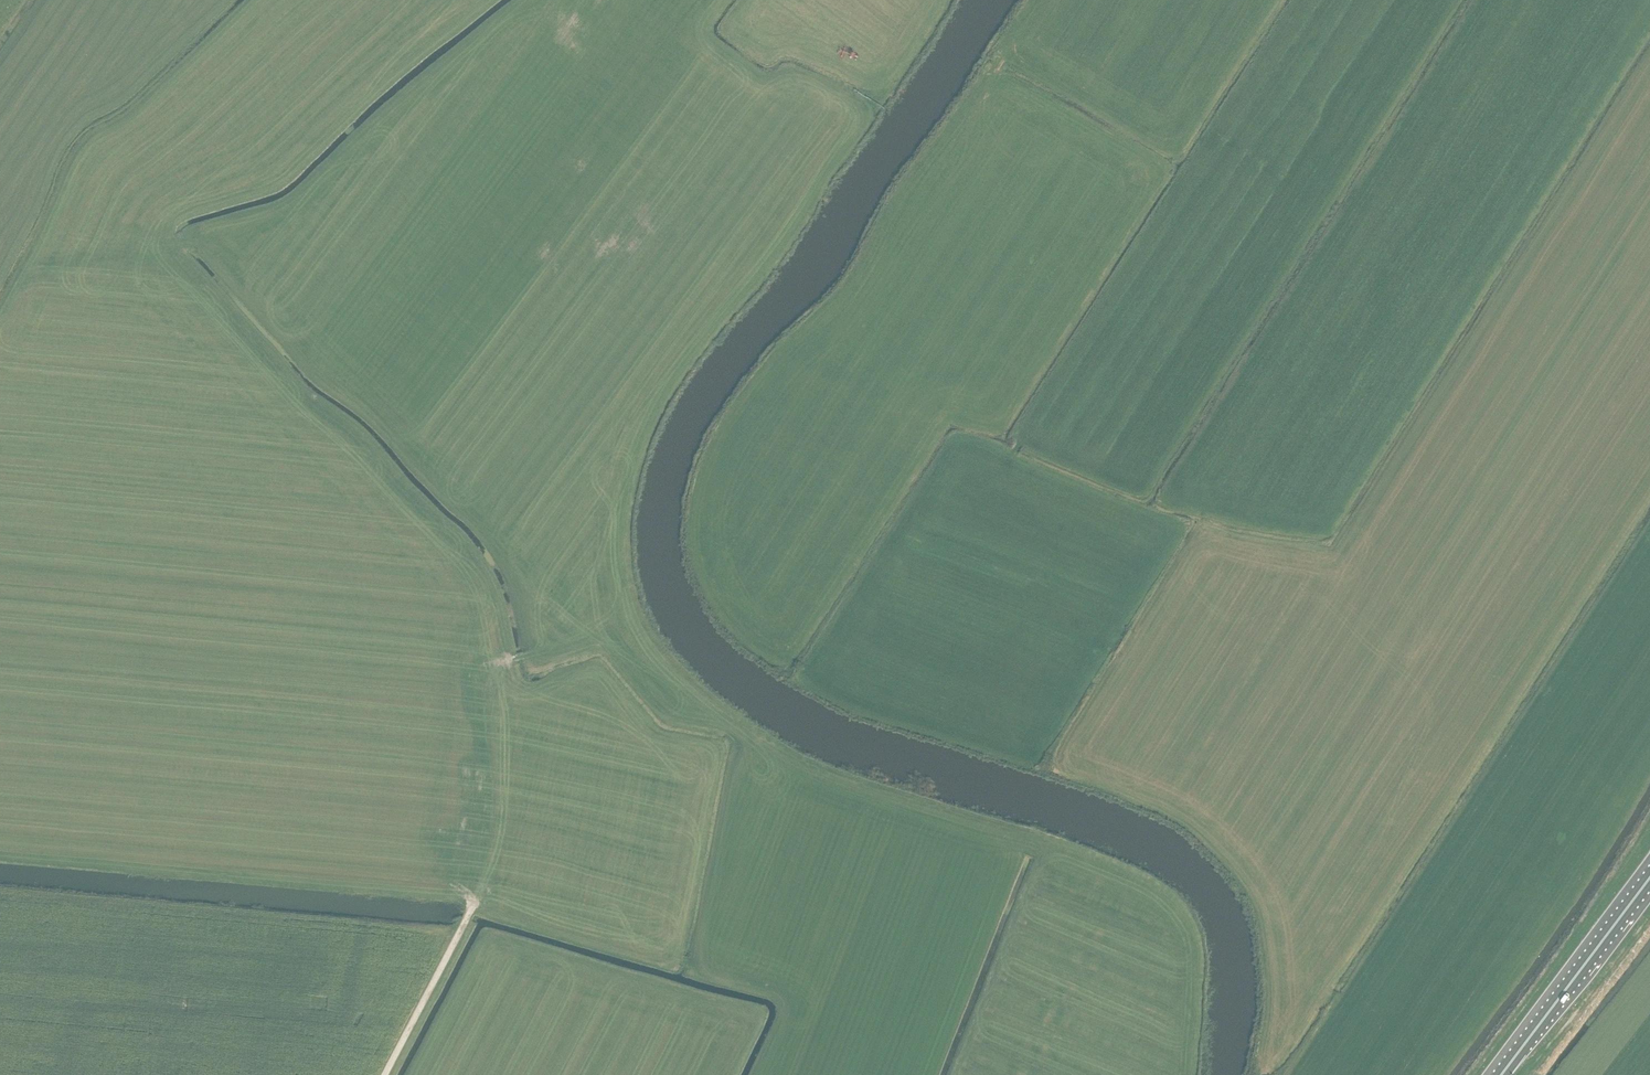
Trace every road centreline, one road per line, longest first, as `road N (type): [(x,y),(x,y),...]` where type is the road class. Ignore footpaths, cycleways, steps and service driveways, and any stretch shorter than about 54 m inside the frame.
road 1 (trunk): [(1501,1074),(1649,878)]
road 2 (track): [(383,1074),(472,906)]

